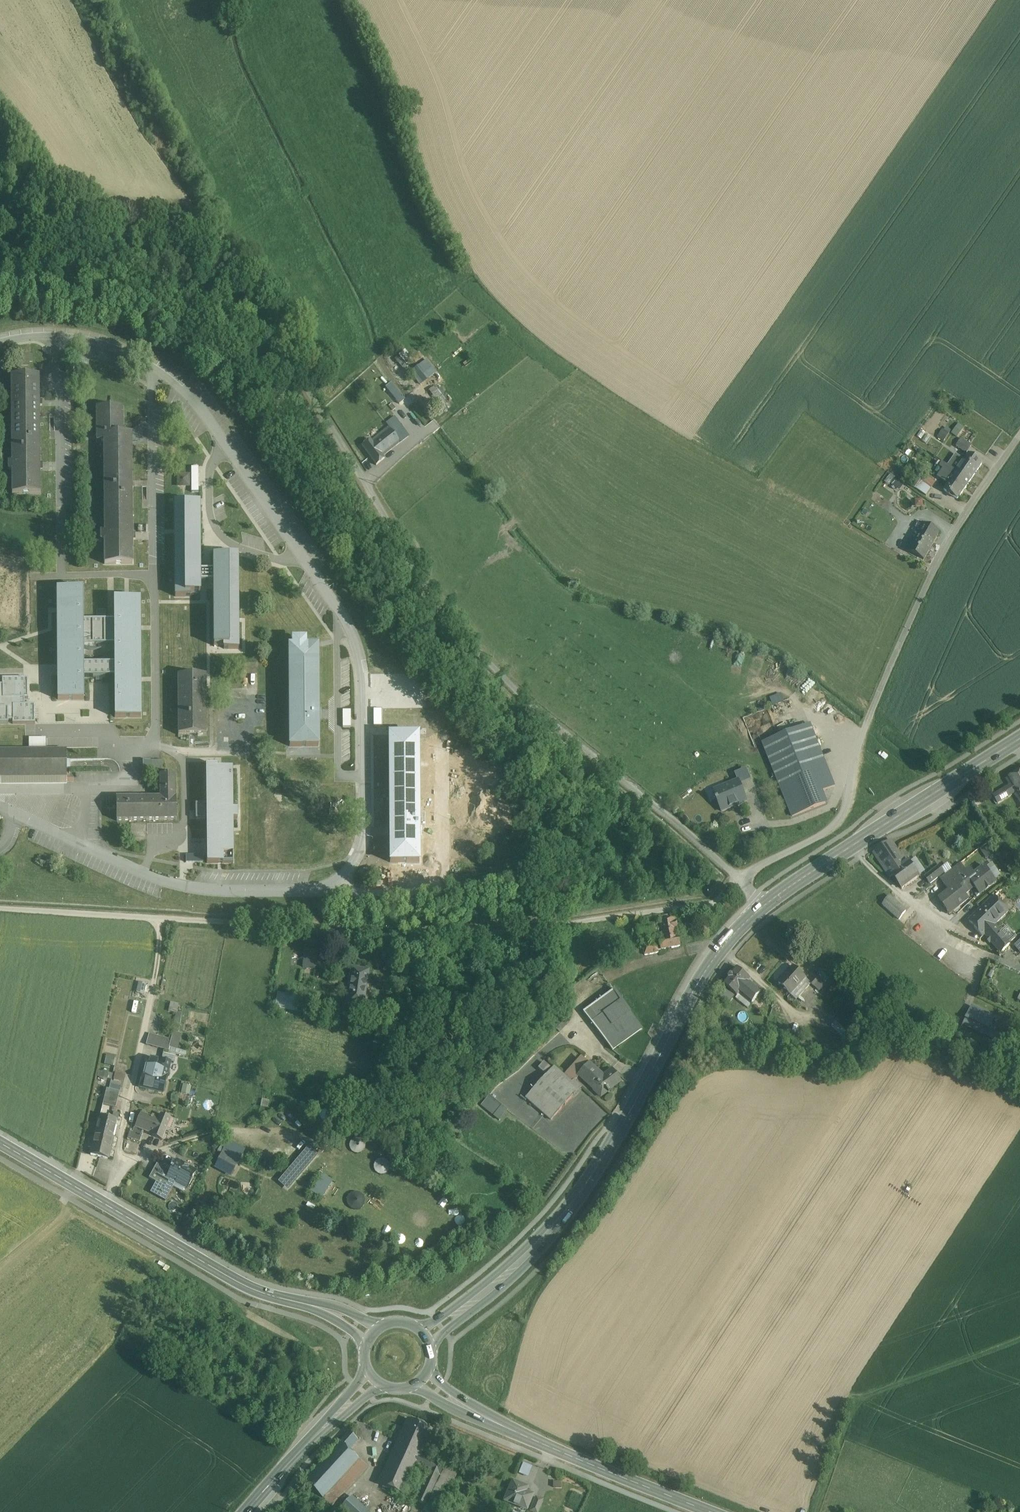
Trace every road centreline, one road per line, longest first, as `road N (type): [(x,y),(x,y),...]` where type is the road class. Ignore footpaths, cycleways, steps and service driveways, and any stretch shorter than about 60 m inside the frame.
road 1 (unclassified): [(0,217),(161,255),(202,270),(259,311),(471,627),(742,877)]
road 2 (primary): [(1019,739),(763,903),(694,986),(559,1222),(511,1273),(425,1334)]
road 3 (track): [(742,877),(712,905),(397,940),(283,924),(0,911)]
road 4 (secondary): [(711,1511),(550,1449),(422,1378)]
road 5 (track): [(816,1511),(849,1402),(1019,1338)]
road 6 (secondary): [(310,1304),(248,1287),(105,1205)]
road 7 (track): [(127,1109),(162,922)]
road 8 (track): [(118,1168),(227,1129),(254,1132)]
road 9 (primary): [(333,1416),(247,1511)]
road 10 (secondary): [(105,1205),(0,1143)]

